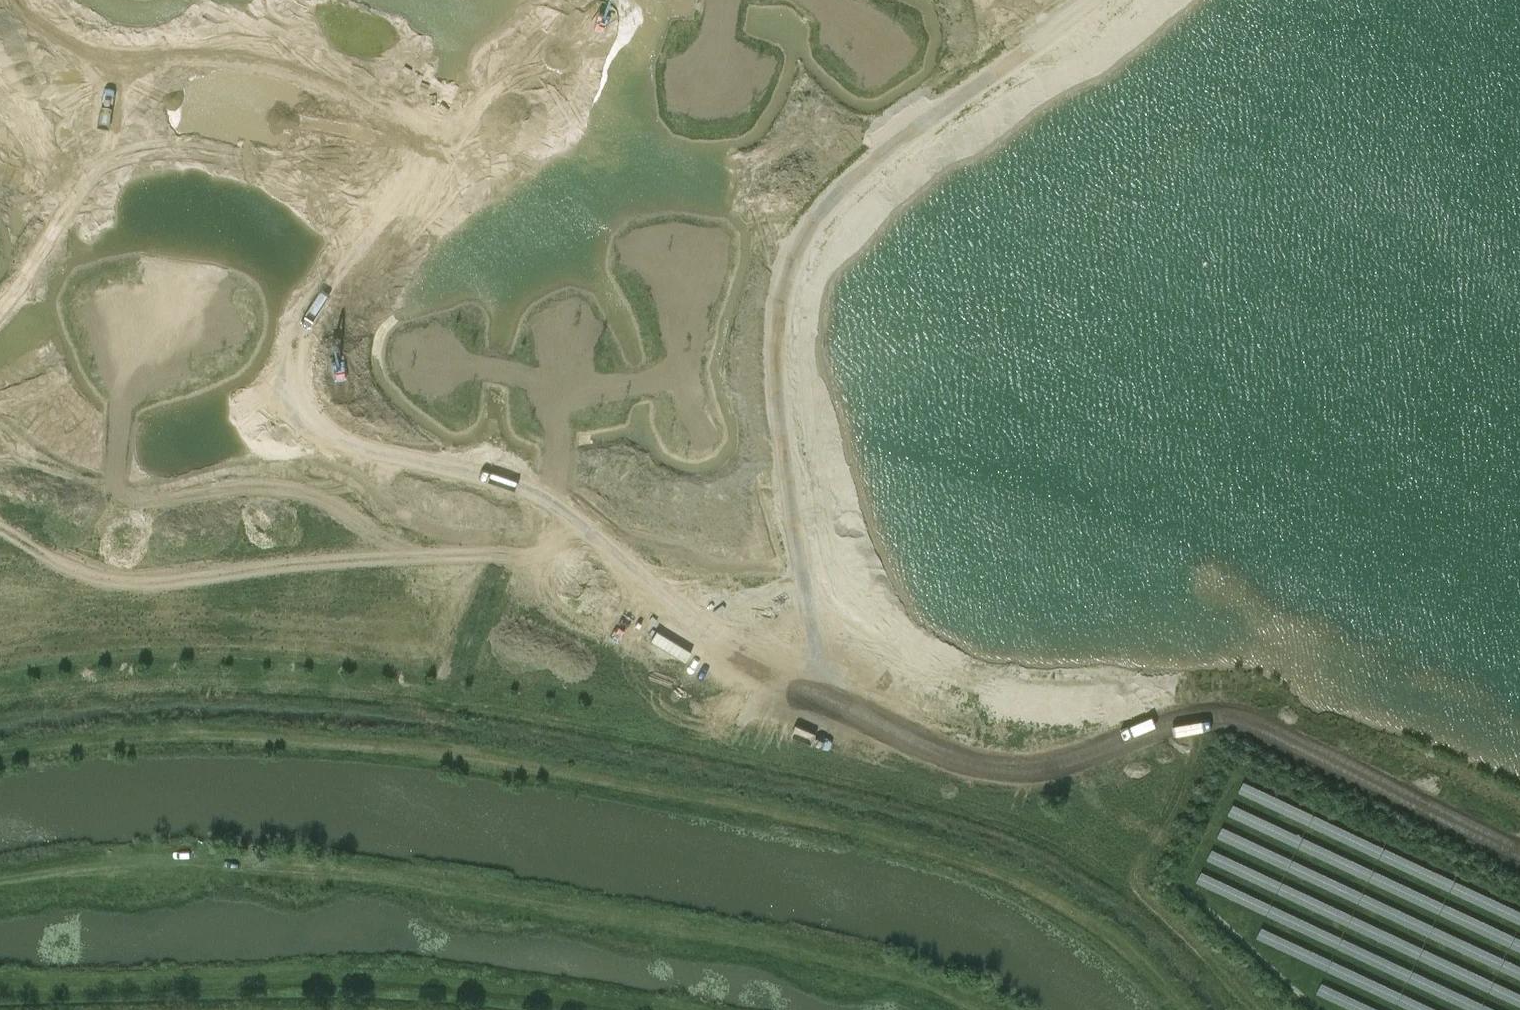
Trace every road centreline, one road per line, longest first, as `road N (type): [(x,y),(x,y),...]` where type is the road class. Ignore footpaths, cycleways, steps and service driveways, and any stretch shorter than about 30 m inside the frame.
road 1 (track): [(1519,853),(1224,719),(1167,728),(1058,769),(983,771)]

